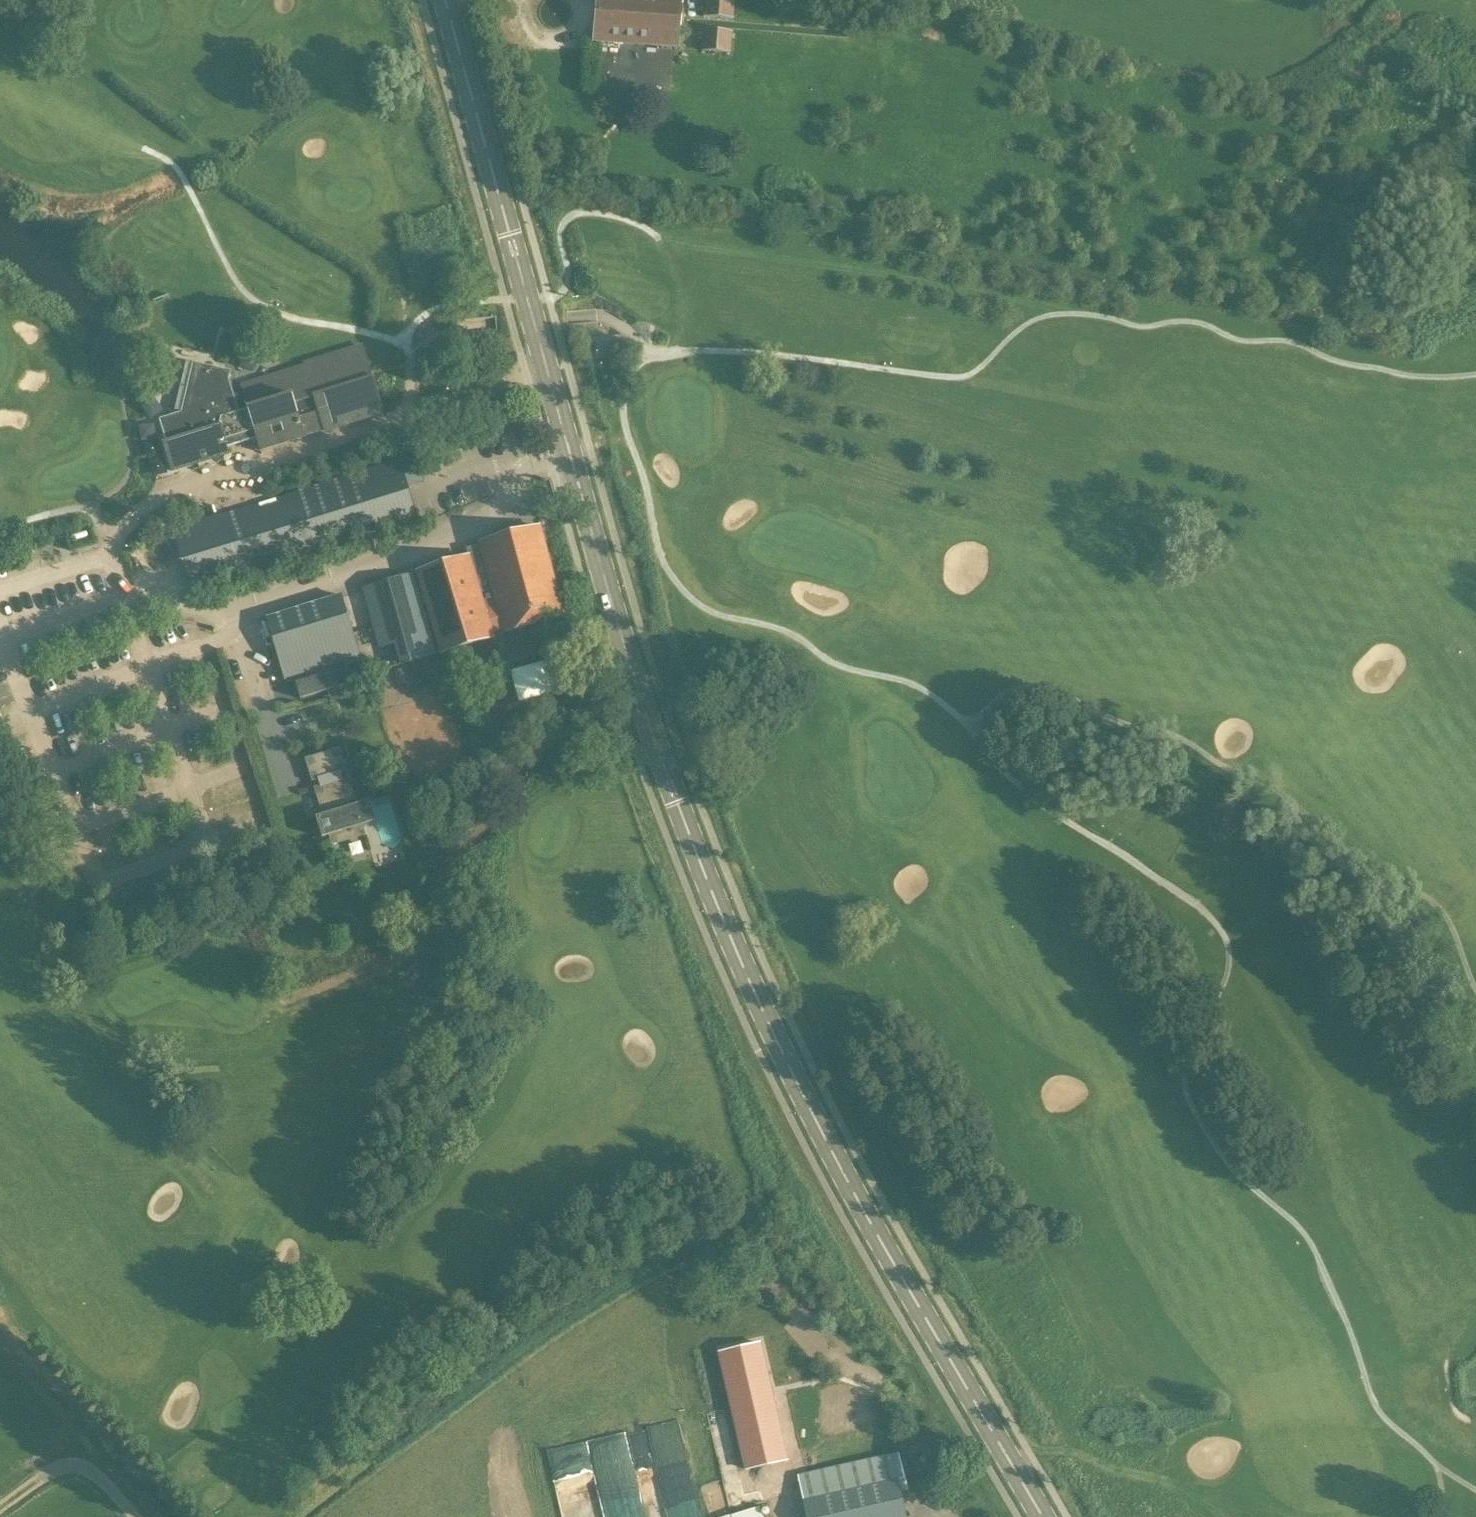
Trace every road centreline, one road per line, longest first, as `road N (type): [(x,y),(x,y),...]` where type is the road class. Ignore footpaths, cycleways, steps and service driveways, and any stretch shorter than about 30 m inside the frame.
road 1 (tertiary): [(1043,1516),(833,1155),(694,846),(596,547),(445,0)]

